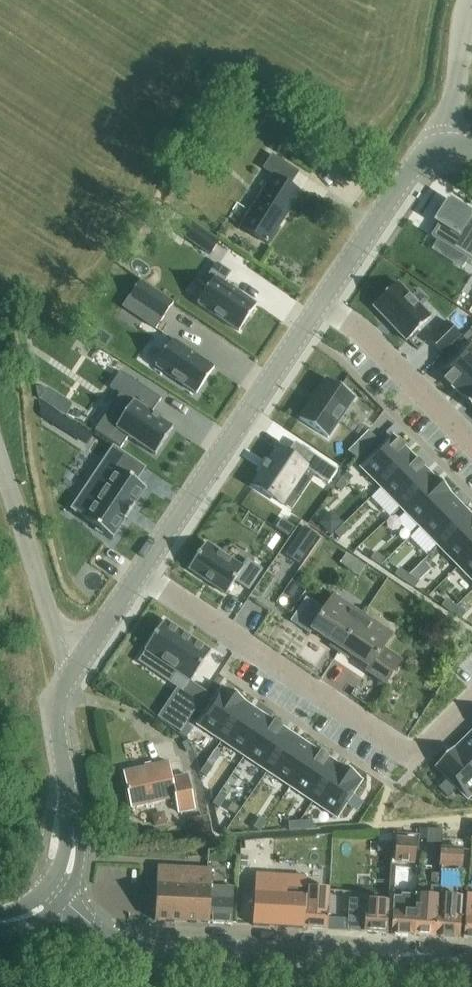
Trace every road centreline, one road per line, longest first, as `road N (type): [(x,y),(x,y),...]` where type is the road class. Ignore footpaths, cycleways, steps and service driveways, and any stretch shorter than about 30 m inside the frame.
road 1 (secondary): [(471,969),(120,945),(53,894)]
road 2 (residential): [(471,701),(411,755),(139,572)]
road 3 (tertiary): [(139,572),(322,303)]
road 4 (tertiary): [(53,894),(74,847),(55,709),(85,653)]
road 5 (unclassified): [(85,653),(49,616),(0,466)]
road 6 (residential): [(322,303),(368,338),(471,442)]
road 7 (tertiary): [(322,303),(407,175),(444,146)]
road 8 (unclassified): [(444,146),(469,0)]

